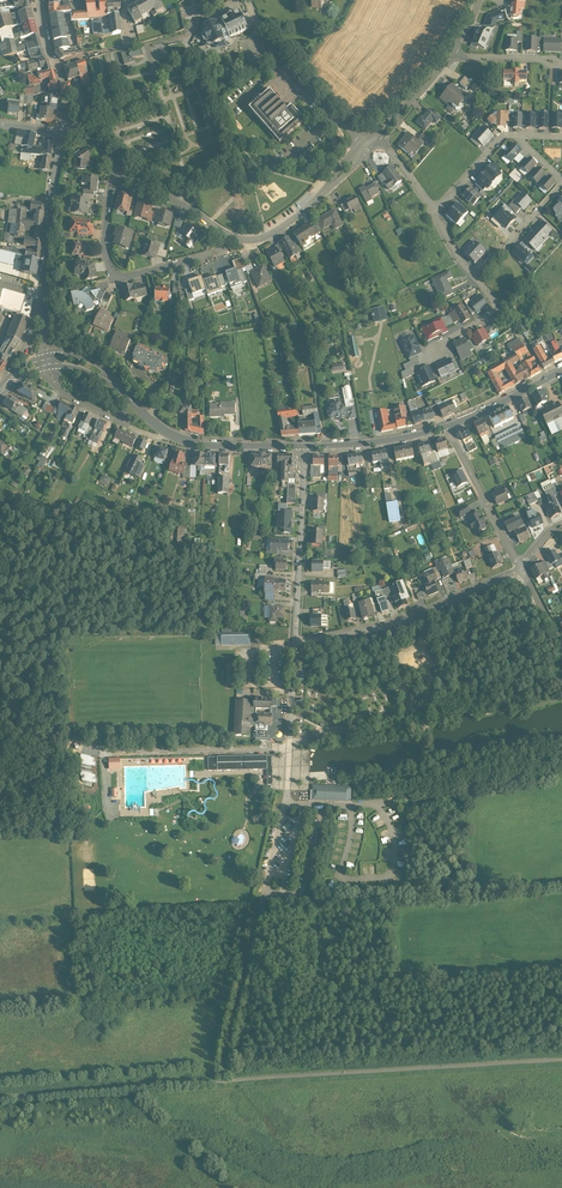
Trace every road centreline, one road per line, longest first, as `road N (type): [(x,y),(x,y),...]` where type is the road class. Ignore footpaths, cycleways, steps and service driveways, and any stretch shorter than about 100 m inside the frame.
road 1 (track): [(561,1061),(224,1081)]
road 2 (residential): [(116,174),(105,227),(106,265),(118,283),(239,249)]
road 3 (residential): [(521,571),(405,621),(295,644)]
road 4 (track): [(0,1098),(224,1081)]
road 5 (residential): [(44,341),(44,261),(61,140)]
road 6 (residential): [(246,0),(283,70),(368,155)]
road 7 (residential): [(304,451),(295,644)]
road 8 (track): [(224,1081),(262,902)]
road 9 (residential): [(521,571),(448,430)]
road 10 (tertiary): [(448,430),(382,447),(304,451)]
road 11 (residential): [(116,174),(239,249)]
road 12 (tertiary): [(304,451),(190,450),(172,441)]
road 13 (residential): [(475,285),(561,193)]
road 14 (residential): [(172,441),(152,444),(58,396)]
road 15 (tertiary): [(561,375),(448,430)]
road 16 (residential): [(131,0),(129,46),(54,72)]

